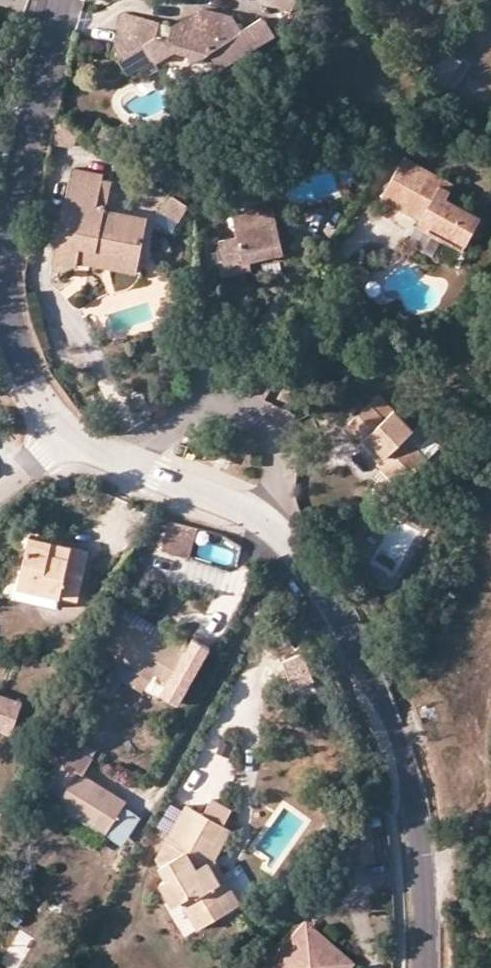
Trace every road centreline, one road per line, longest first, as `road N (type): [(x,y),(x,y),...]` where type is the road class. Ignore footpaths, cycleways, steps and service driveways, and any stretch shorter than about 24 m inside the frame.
road 1 (tertiary): [(424,967),(421,851),(394,728),(327,588),(283,541)]
road 2 (tertiary): [(62,435),(18,372),(1,300),(4,243),(63,0)]
road 3 (residential): [(283,541),(282,474),(268,426),(235,406),(199,400),(131,467)]
road 4 (tertiary): [(283,541),(225,505),(131,467)]

